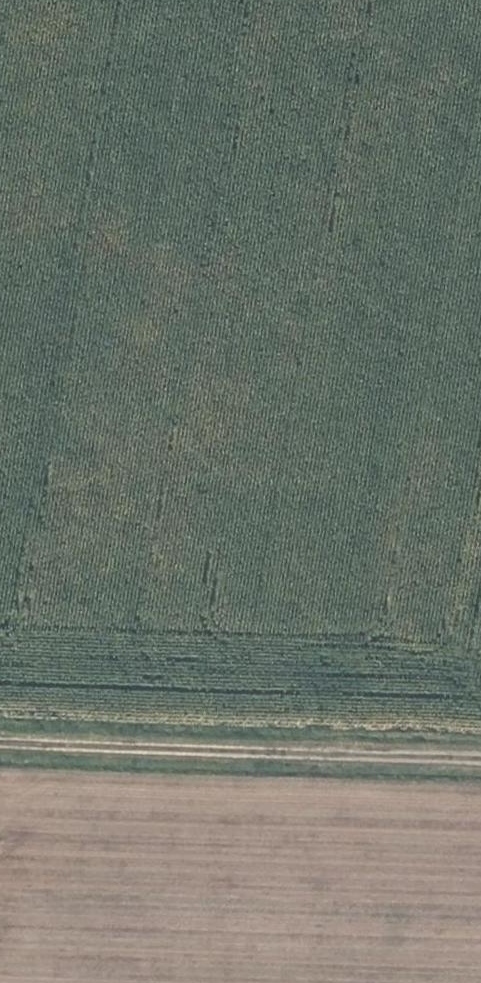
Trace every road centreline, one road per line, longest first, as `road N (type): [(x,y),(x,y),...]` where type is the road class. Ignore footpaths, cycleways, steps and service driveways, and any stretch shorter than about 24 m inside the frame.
road 1 (track): [(480,758),(0,741)]

